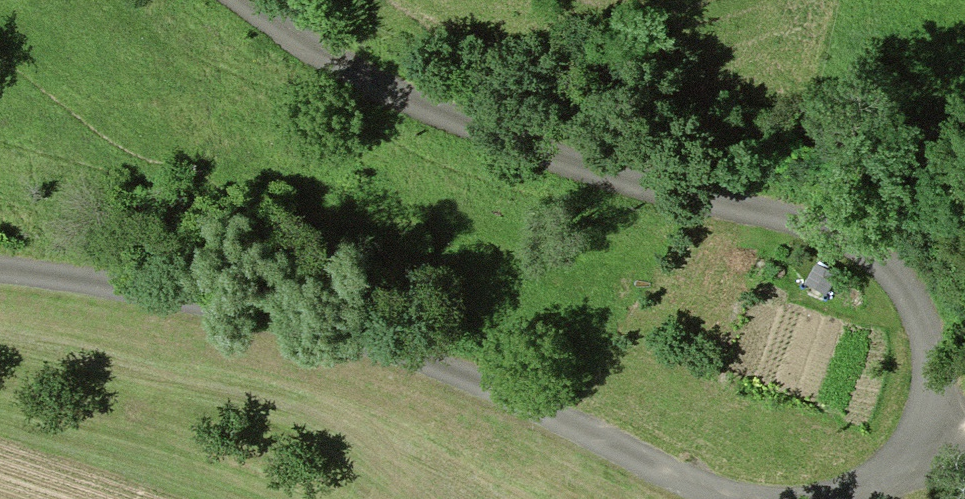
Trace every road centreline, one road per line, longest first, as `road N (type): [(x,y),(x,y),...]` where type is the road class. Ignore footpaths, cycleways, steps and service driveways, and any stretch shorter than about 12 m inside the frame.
road 1 (residential): [(822,498),(888,465),(925,415),(935,337),(910,275),(862,236),(457,127),(364,84),(246,0)]
road 2 (residential): [(0,270),(320,329),(475,380),(697,486),(749,498)]

